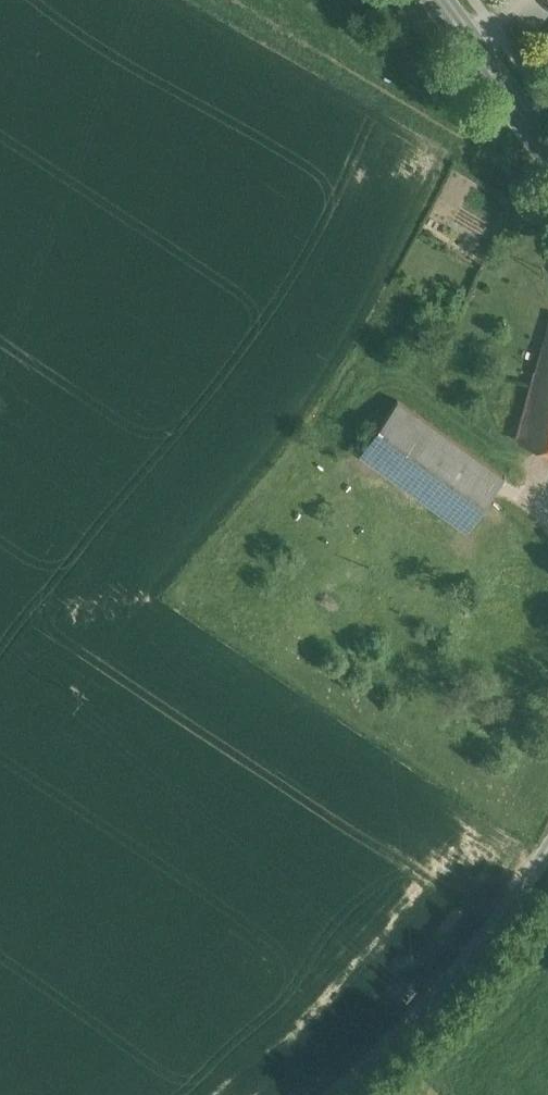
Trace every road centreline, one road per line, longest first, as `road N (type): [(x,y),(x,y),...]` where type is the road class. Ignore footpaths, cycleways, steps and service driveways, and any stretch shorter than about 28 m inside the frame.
road 1 (unclassified): [(547,850),(426,1006),(332,1094)]
road 2 (secondary): [(547,144),(440,0)]

